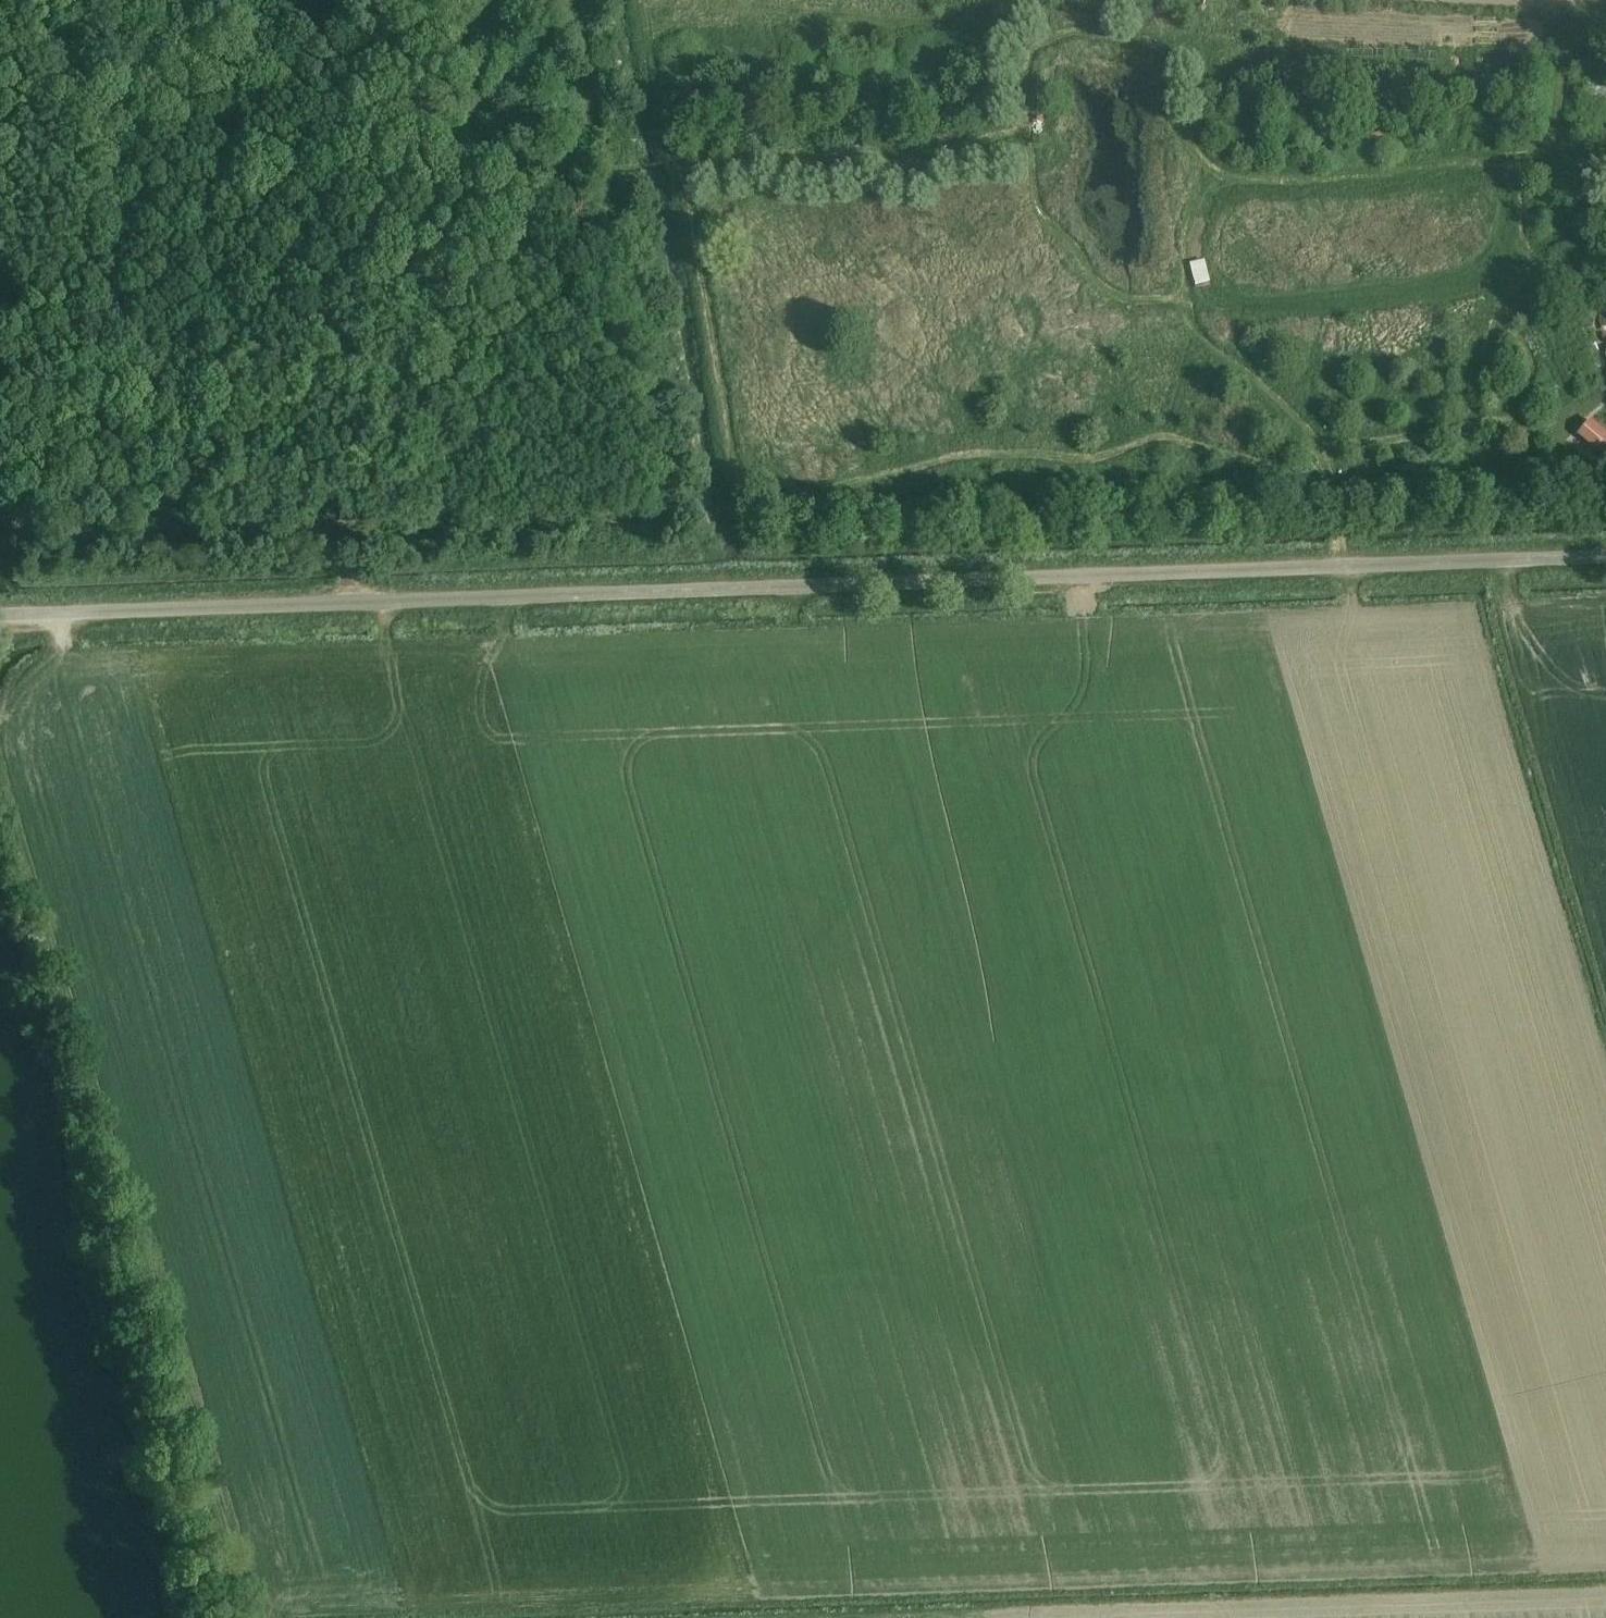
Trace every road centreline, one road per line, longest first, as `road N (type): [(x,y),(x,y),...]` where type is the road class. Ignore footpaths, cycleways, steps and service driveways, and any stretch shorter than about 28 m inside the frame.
road 1 (unclassified): [(0,616),(1605,560)]
road 2 (track): [(222,1617),(193,1502),(194,1430),(114,1275),(70,1090),(0,865)]
road 3 (track): [(0,723),(61,672),(50,614)]

